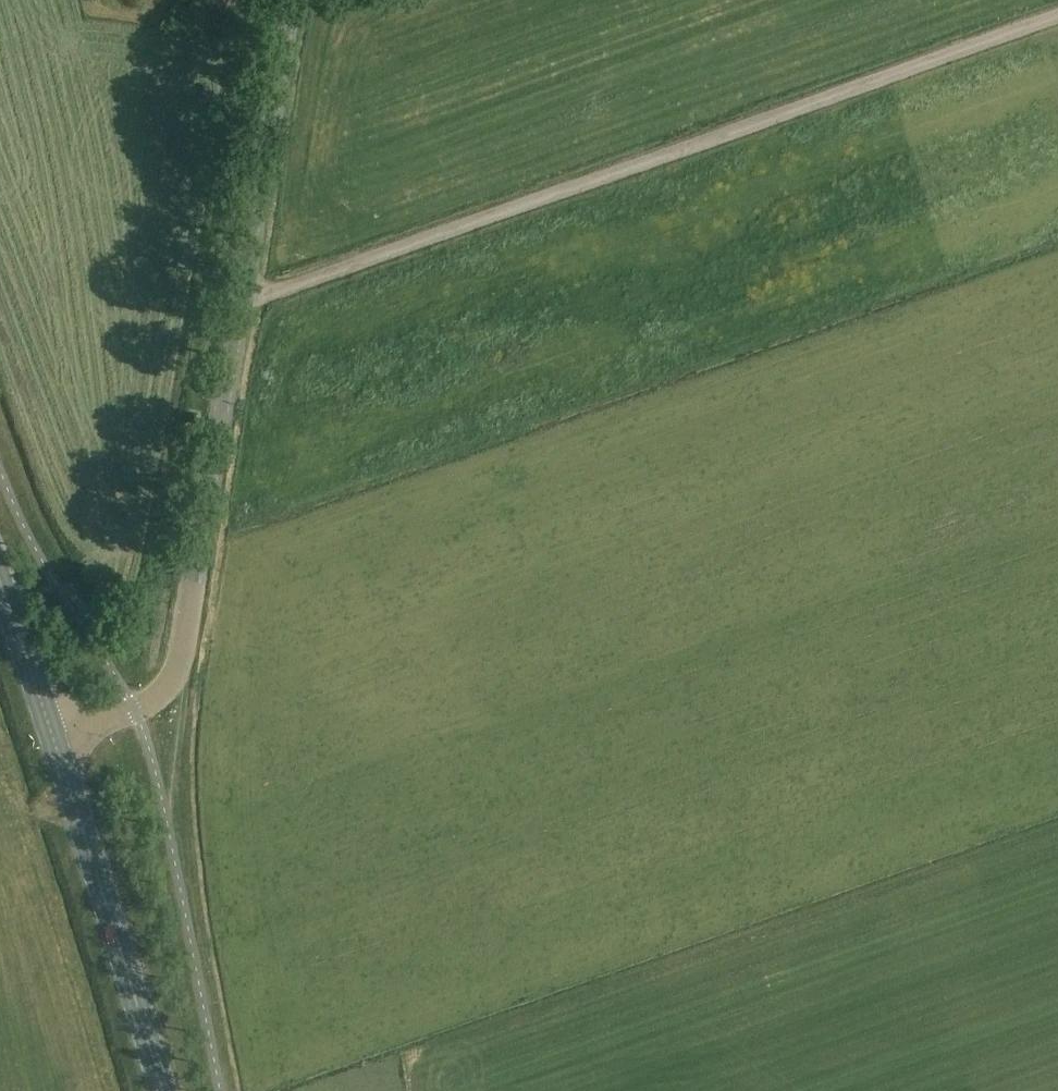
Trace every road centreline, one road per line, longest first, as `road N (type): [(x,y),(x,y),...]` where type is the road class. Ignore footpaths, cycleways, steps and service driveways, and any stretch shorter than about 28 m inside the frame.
road 1 (unclassified): [(53,739),(135,710),(177,672),(295,0)]
road 2 (secondary): [(162,1090),(53,739)]
road 3 (secondary): [(0,584),(53,739)]

